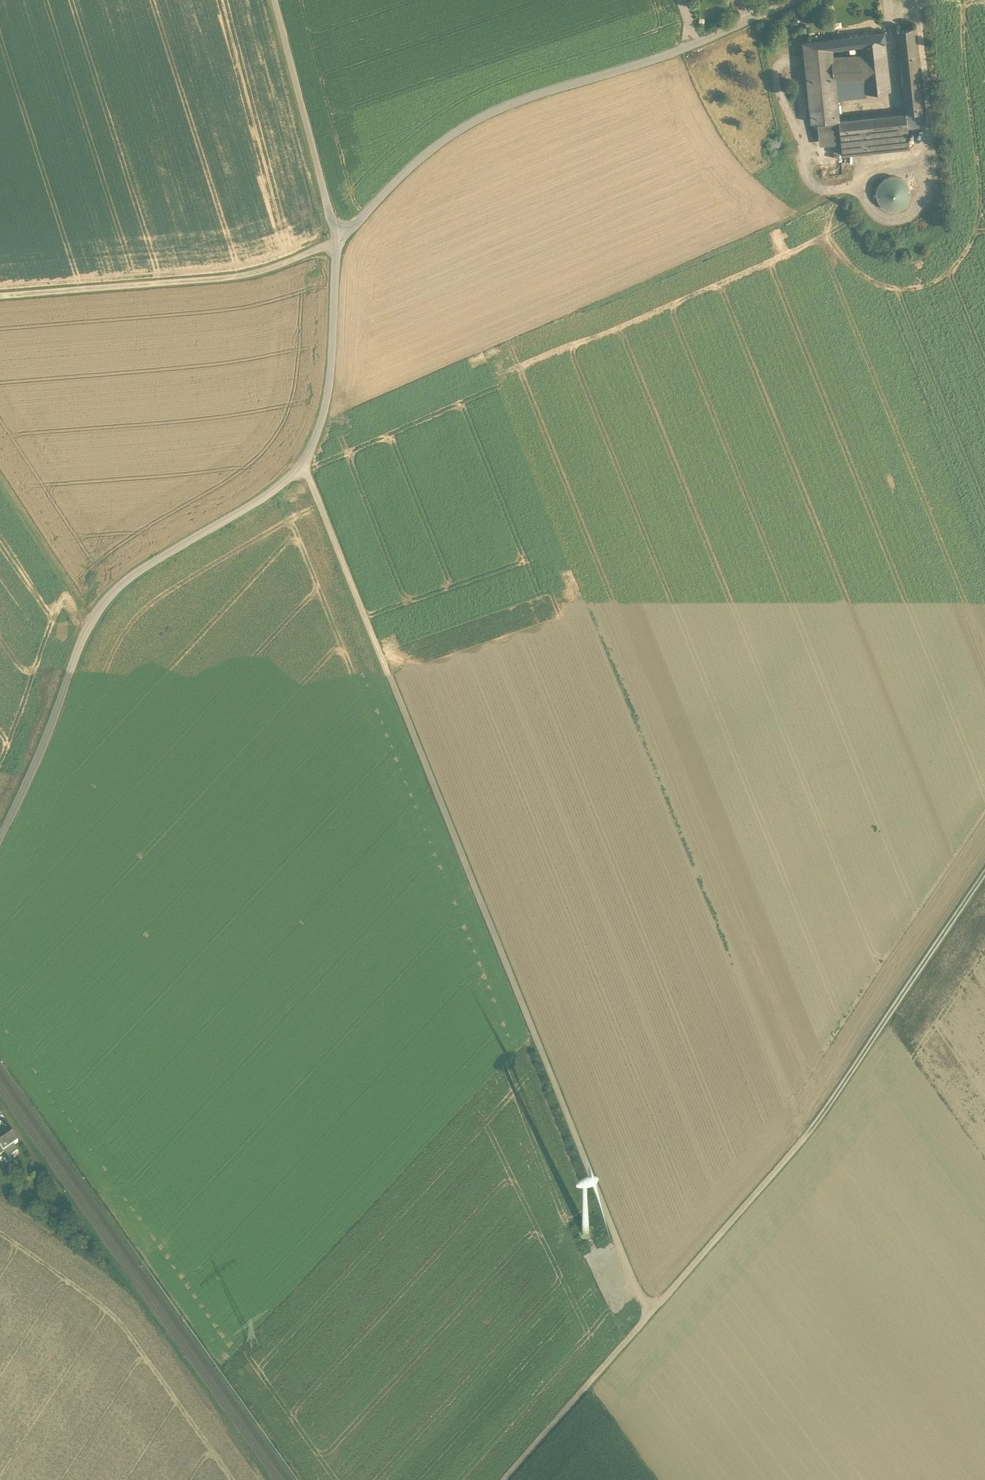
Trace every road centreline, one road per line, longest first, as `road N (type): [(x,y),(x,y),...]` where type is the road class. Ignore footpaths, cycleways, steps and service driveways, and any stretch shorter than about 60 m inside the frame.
road 1 (track): [(649,1315),(302,468)]
road 2 (unclassified): [(338,238),(332,376),(302,468),(111,595),(87,631),(0,838)]
road 3 (track): [(984,868),(773,1169),(649,1315)]
road 4 (unclassified): [(797,0),(466,126),(338,238)]
road 5 (unclassified): [(338,238),(245,277),(0,296)]
road 6 (unclassified): [(275,0),(338,238)]
road 7 (track): [(649,1315),(503,1479)]

